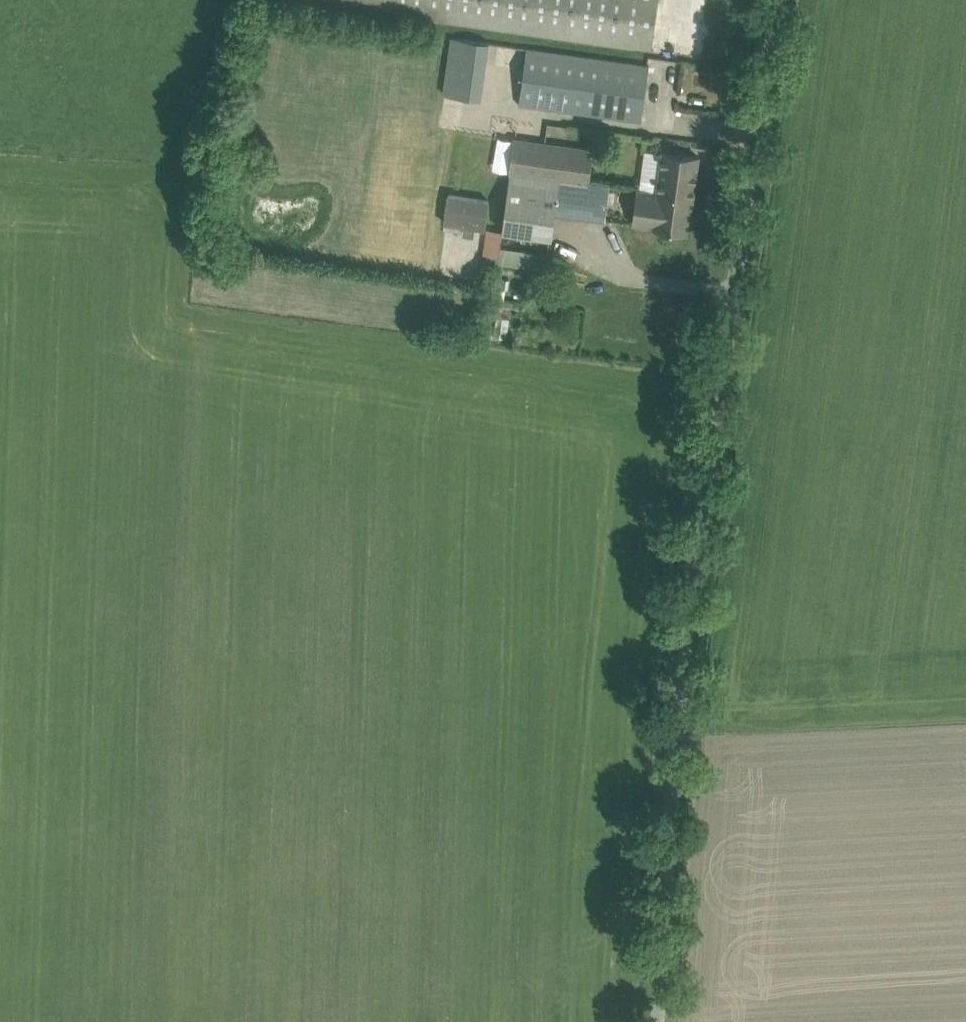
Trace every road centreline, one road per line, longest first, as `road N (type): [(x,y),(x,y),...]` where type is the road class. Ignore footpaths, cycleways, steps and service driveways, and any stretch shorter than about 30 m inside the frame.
road 1 (unclassified): [(655,1021),(672,692),(767,0)]

